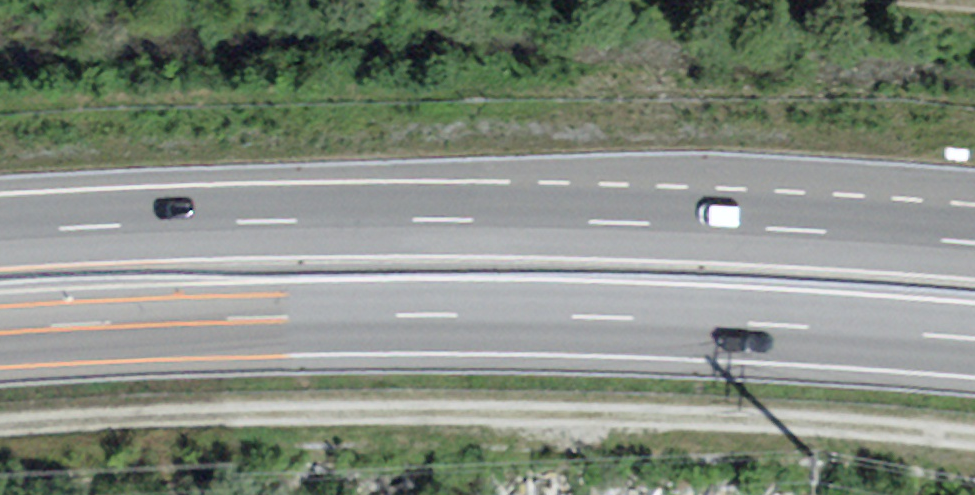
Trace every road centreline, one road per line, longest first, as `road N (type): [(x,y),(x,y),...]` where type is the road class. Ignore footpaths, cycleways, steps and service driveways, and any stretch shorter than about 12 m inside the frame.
road 1 (track): [(0,430),(786,414),(974,437)]
road 2 (motorway): [(974,241),(546,219),(150,221),(0,231)]
road 3 (motorway): [(0,328),(560,312),(974,334)]

